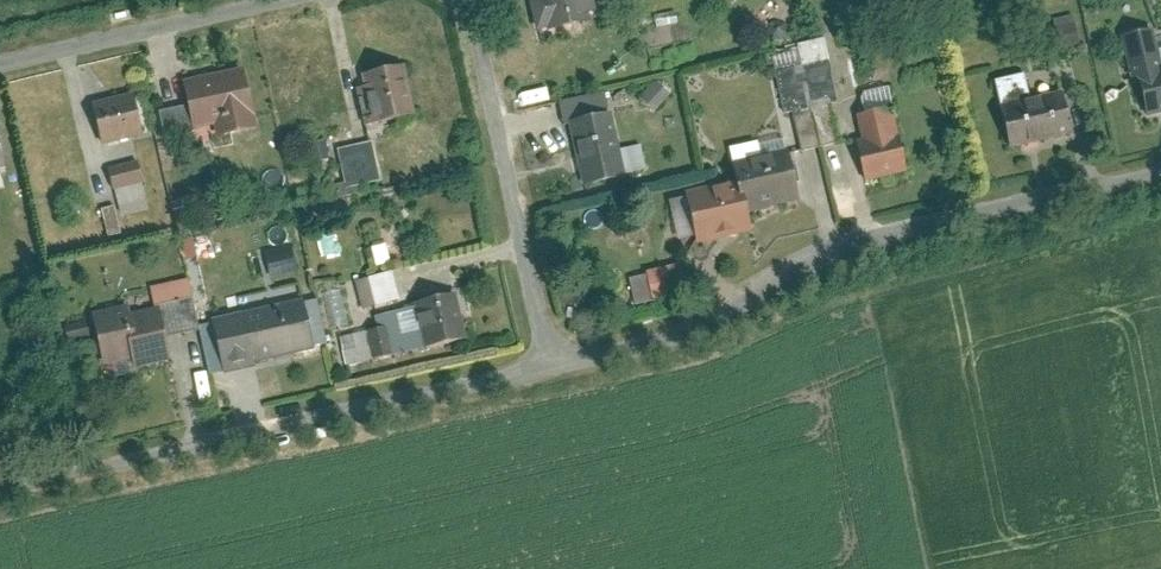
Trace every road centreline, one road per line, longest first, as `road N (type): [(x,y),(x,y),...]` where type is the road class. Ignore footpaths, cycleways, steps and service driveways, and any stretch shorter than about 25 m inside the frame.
road 1 (residential): [(550,366),(0,495)]
road 2 (residential): [(898,228),(839,245),(716,323),(656,347),(550,366)]
road 3 (residential): [(464,0),(550,366)]
road 4 (residential): [(898,228),(970,568)]
road 5 (residential): [(0,63),(263,0)]
road 6 (residential): [(1160,166),(898,228)]

